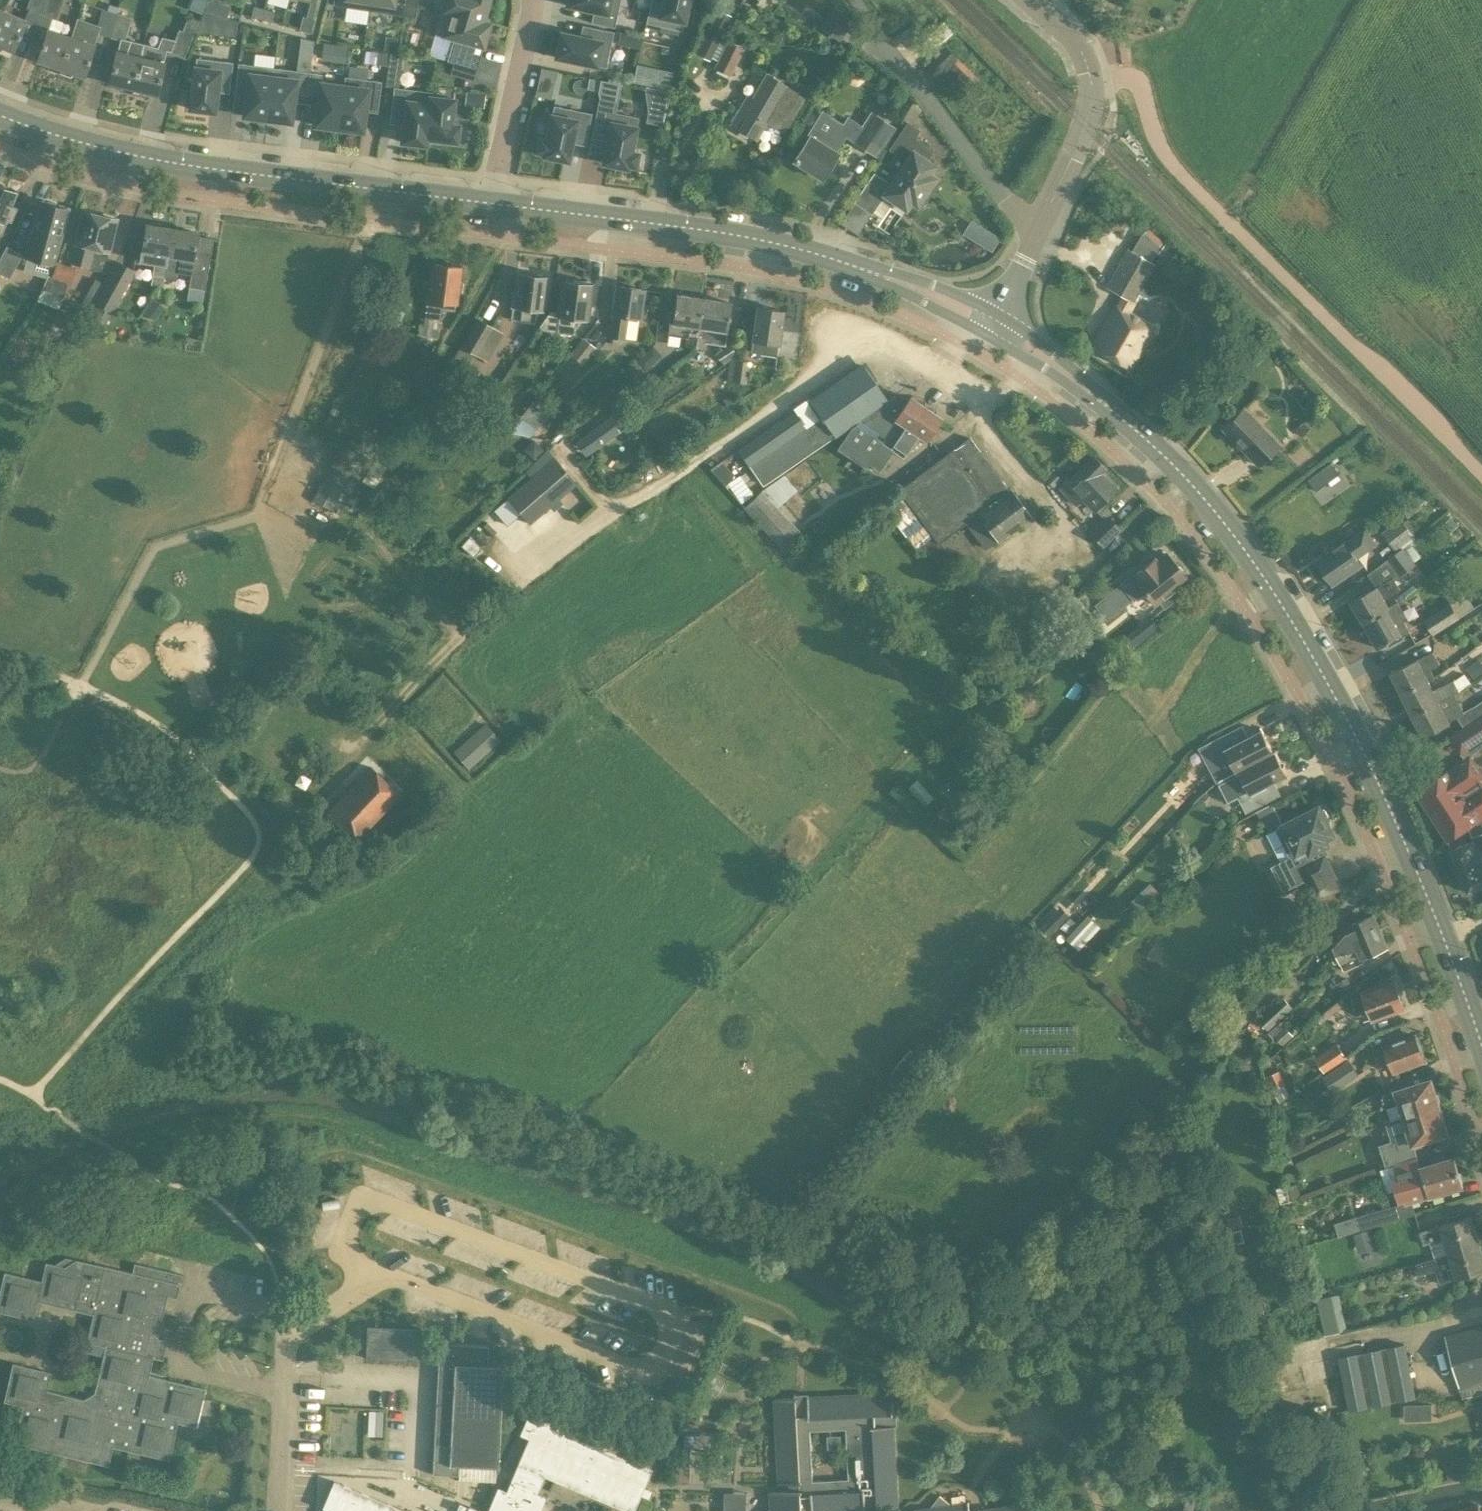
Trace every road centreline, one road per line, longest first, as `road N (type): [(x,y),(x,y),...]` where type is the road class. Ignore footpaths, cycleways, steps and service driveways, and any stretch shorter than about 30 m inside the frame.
road 1 (secondary): [(1481,1046),(1383,796),(1288,616),(1178,470),(1040,355)]
road 2 (residential): [(944,367),(862,329),(847,332),(812,377),(537,573)]
road 3 (secondary): [(491,203),(172,164),(0,116)]
road 4 (secondary): [(975,315),(787,246),(491,203)]
road 5 (unclassified): [(1037,240),(856,0)]
road 6 (track): [(260,841),(341,769),(457,641)]
road 7 (residential): [(1037,240),(1093,99),(1077,45),(1028,0)]
road 8 (residential): [(284,1331),(283,1314),(198,1302),(188,1364),(193,1373),(287,1389)]
road 9 (residential): [(491,203),(532,0)]
road 10 (residential): [(944,367),(995,399),(1040,355)]
road 11 (residential): [(278,1510),(287,1389)]

